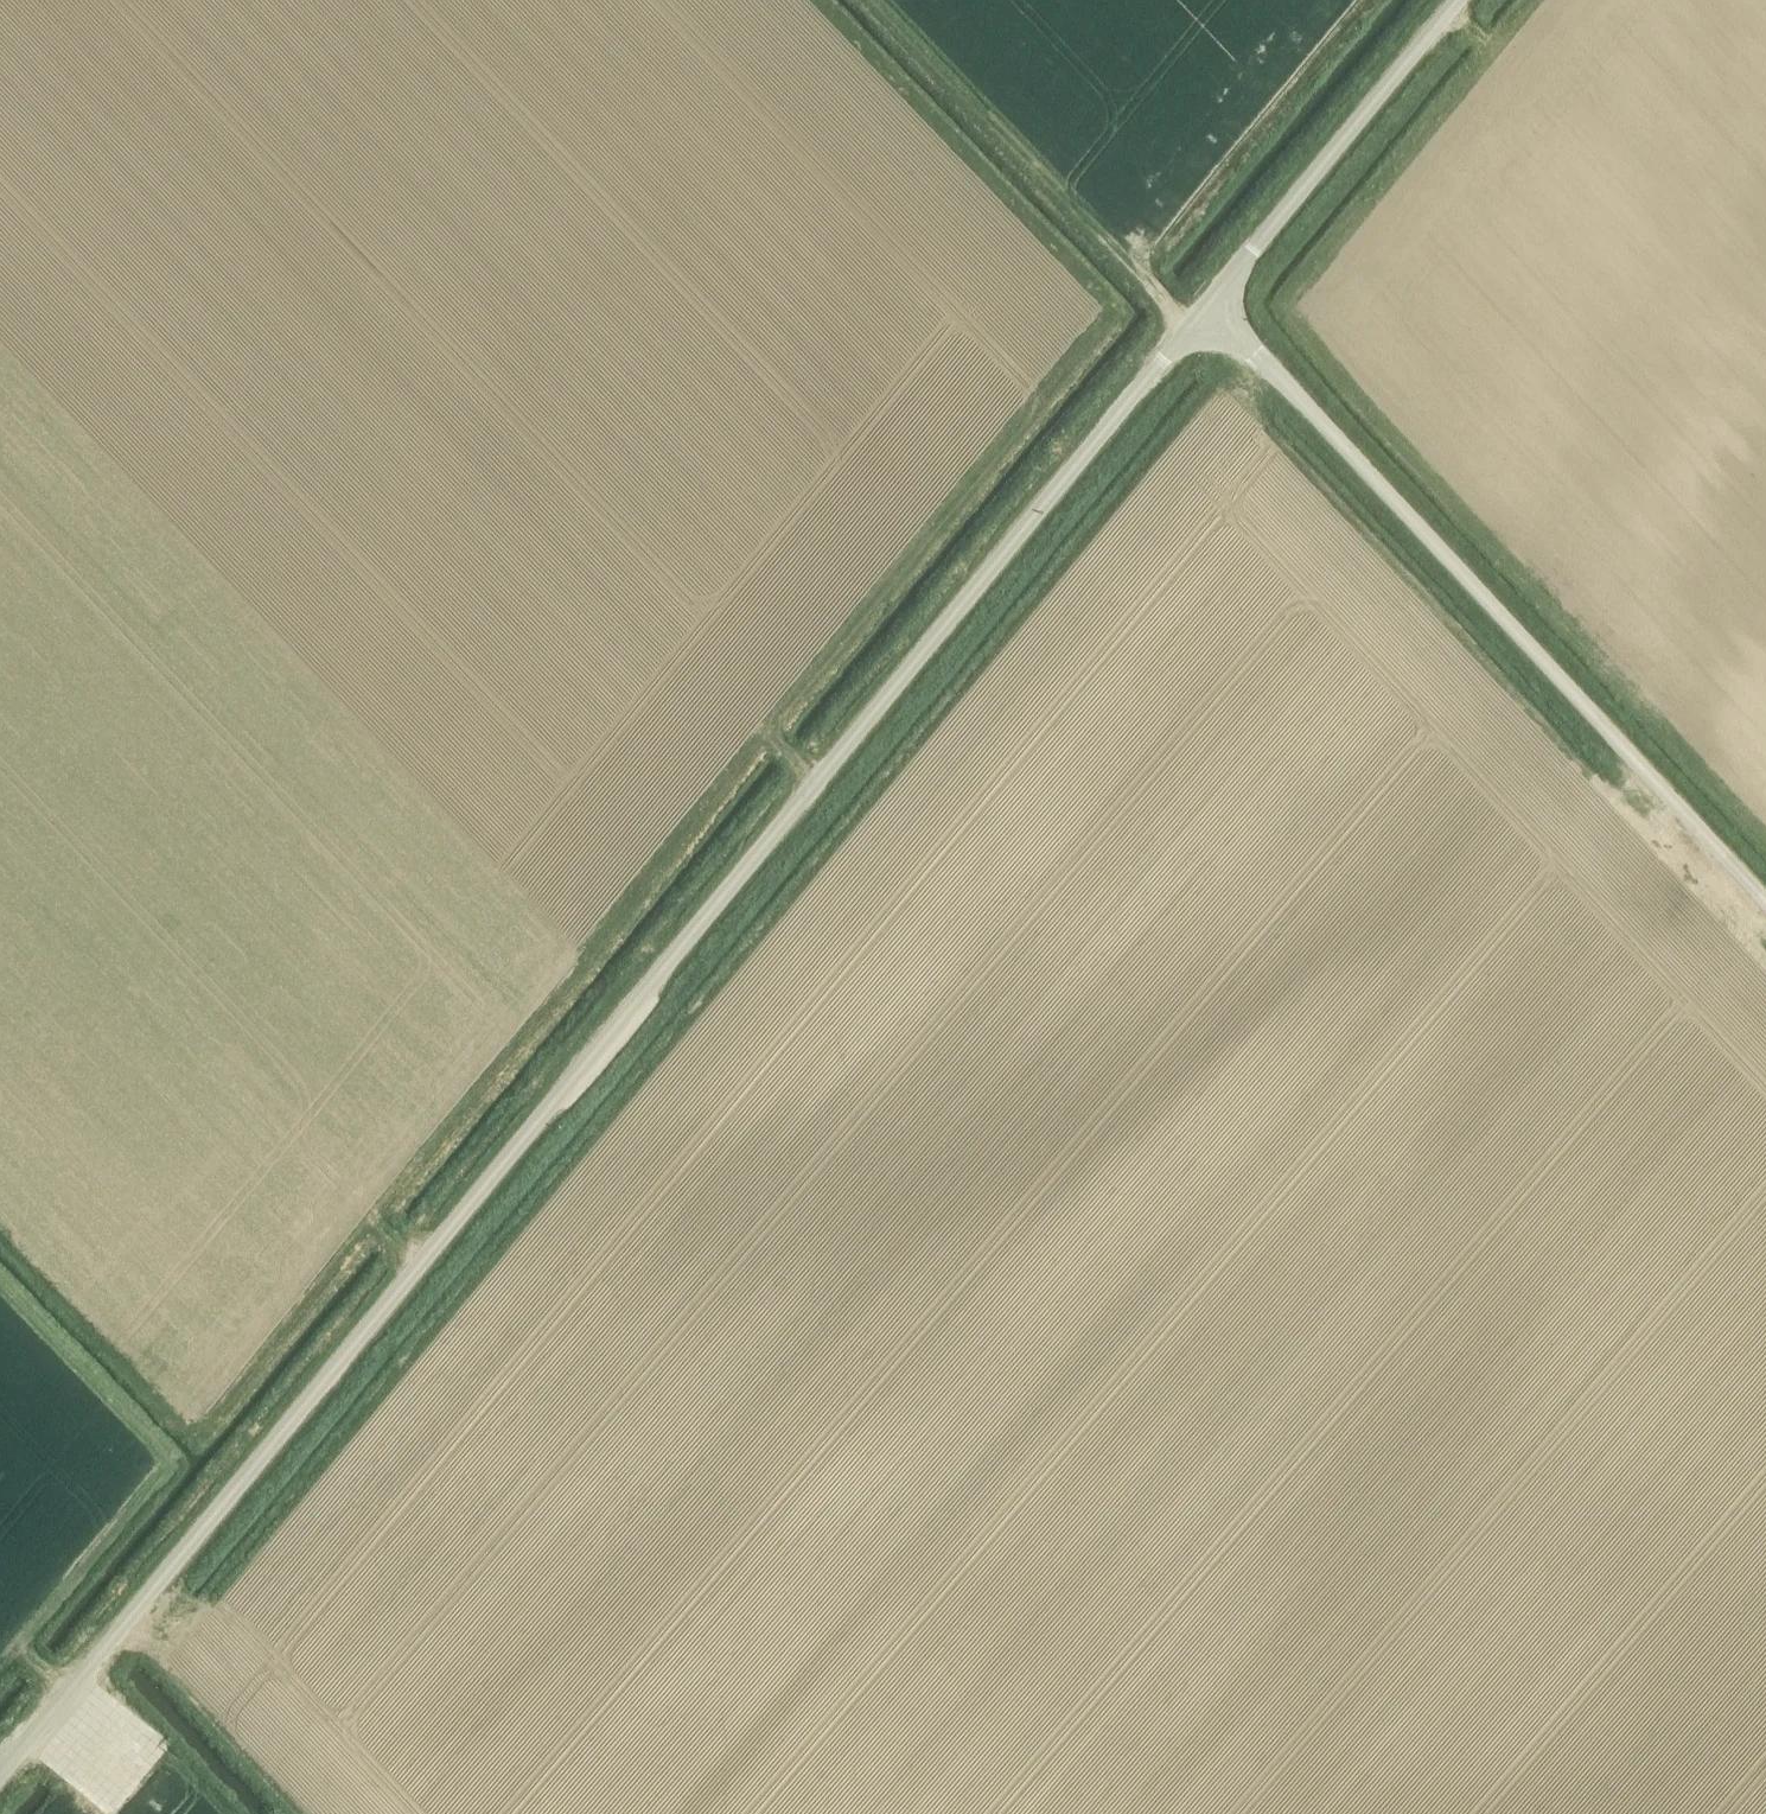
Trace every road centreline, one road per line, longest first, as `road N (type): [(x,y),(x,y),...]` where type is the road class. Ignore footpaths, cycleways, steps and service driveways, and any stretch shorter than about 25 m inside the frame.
road 1 (unclassified): [(0,1780),(340,1388),(1208,316)]
road 2 (unclassified): [(1765,902),(1256,352),(1208,316)]
road 3 (unclassified): [(1208,316),(1466,0)]

